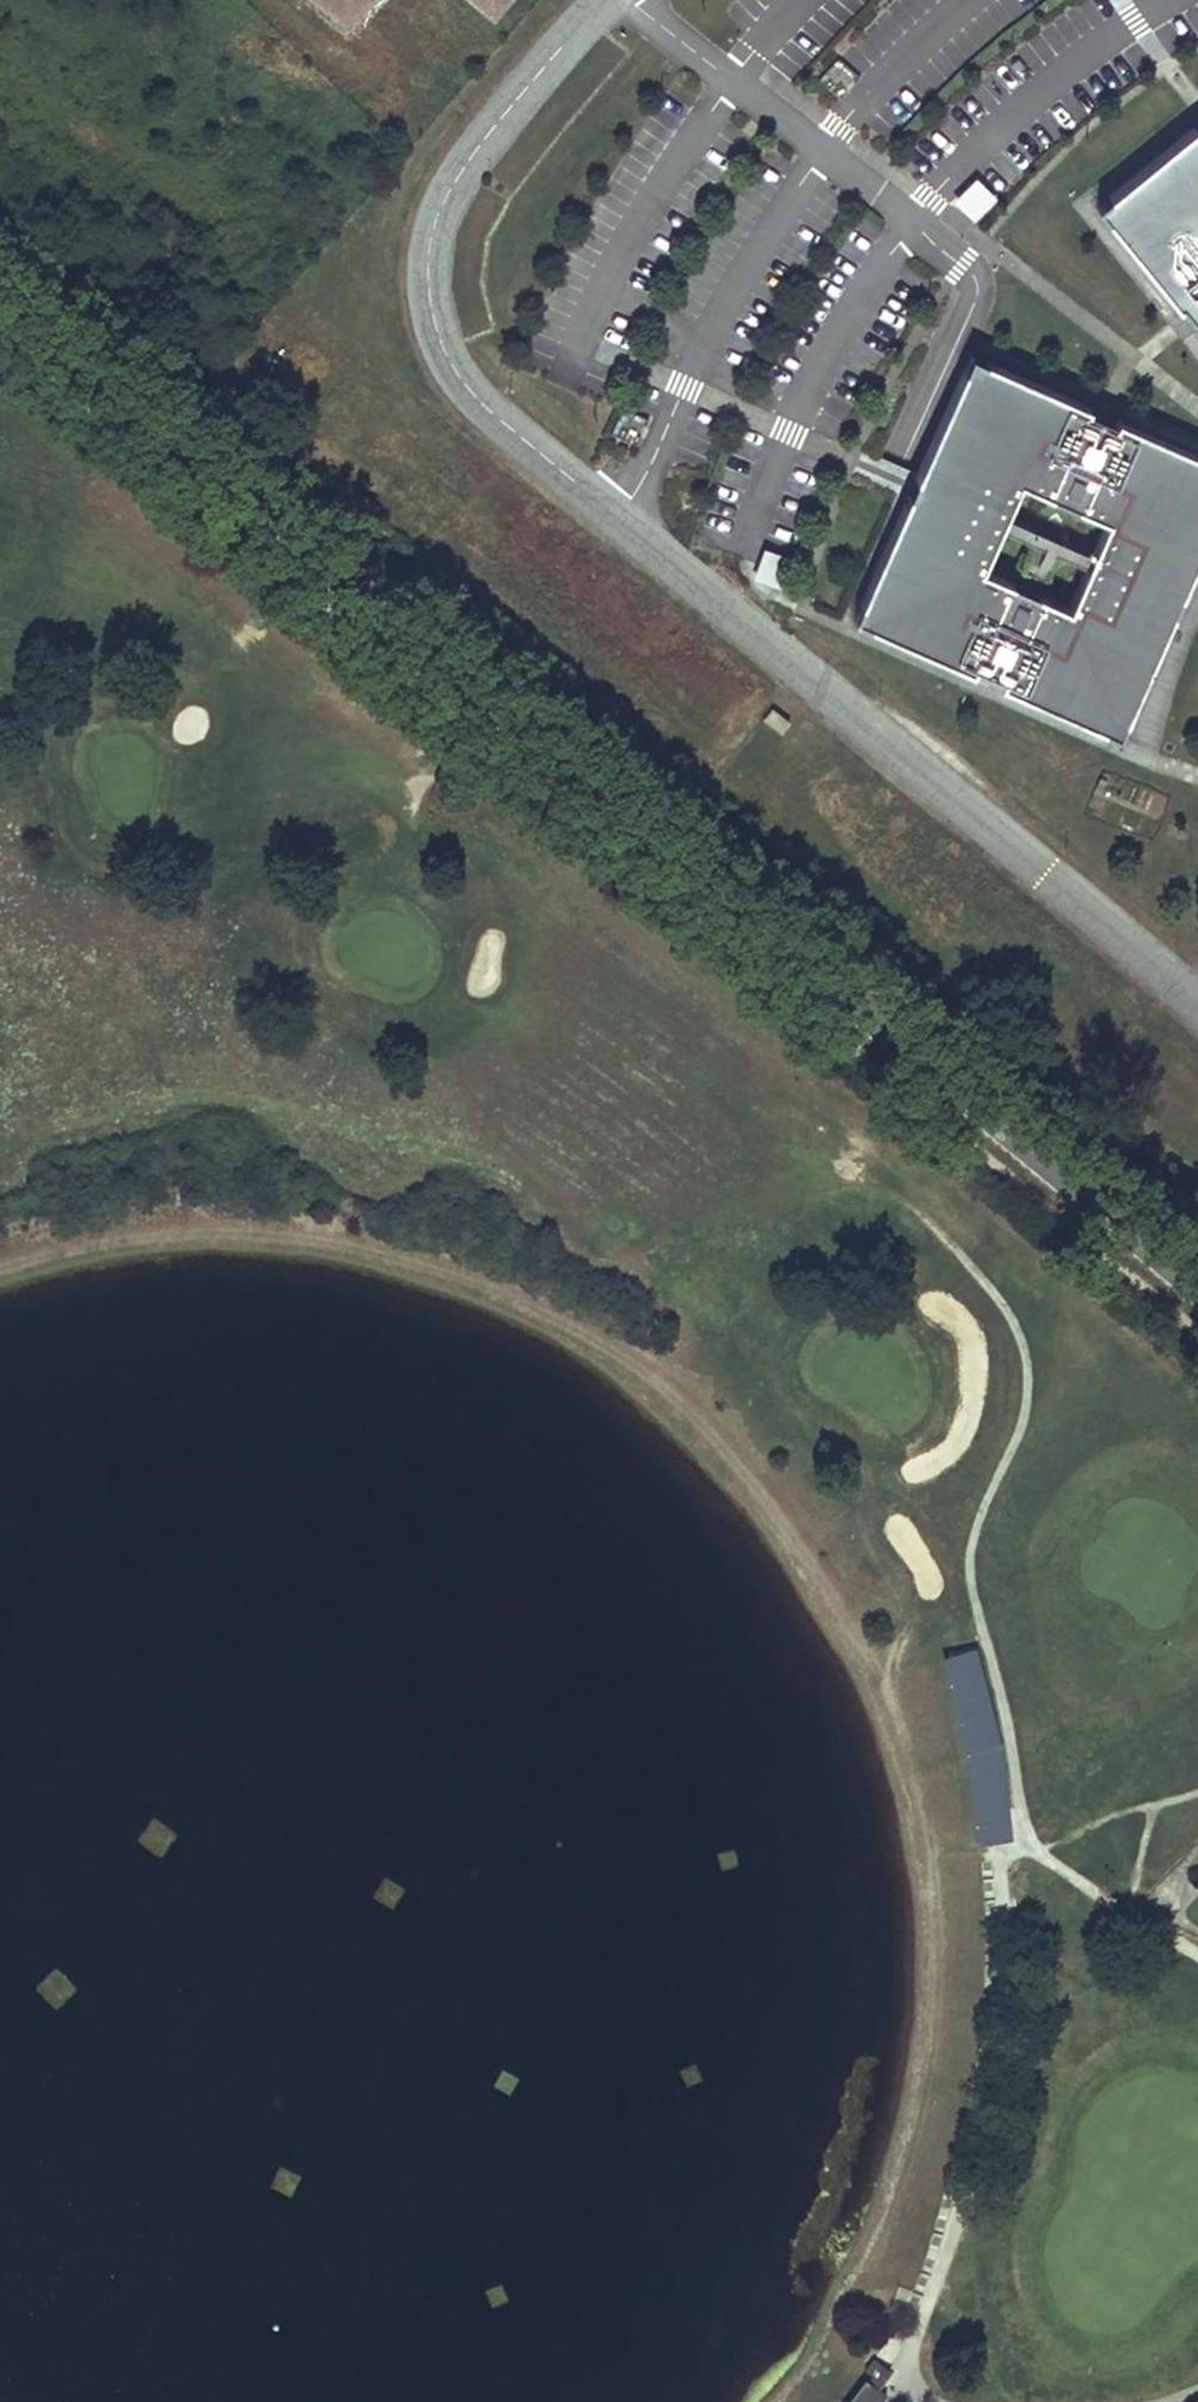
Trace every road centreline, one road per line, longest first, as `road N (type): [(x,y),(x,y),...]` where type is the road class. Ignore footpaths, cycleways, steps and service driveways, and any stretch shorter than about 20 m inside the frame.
road 1 (unclassified): [(0,305),(1197,1289)]

